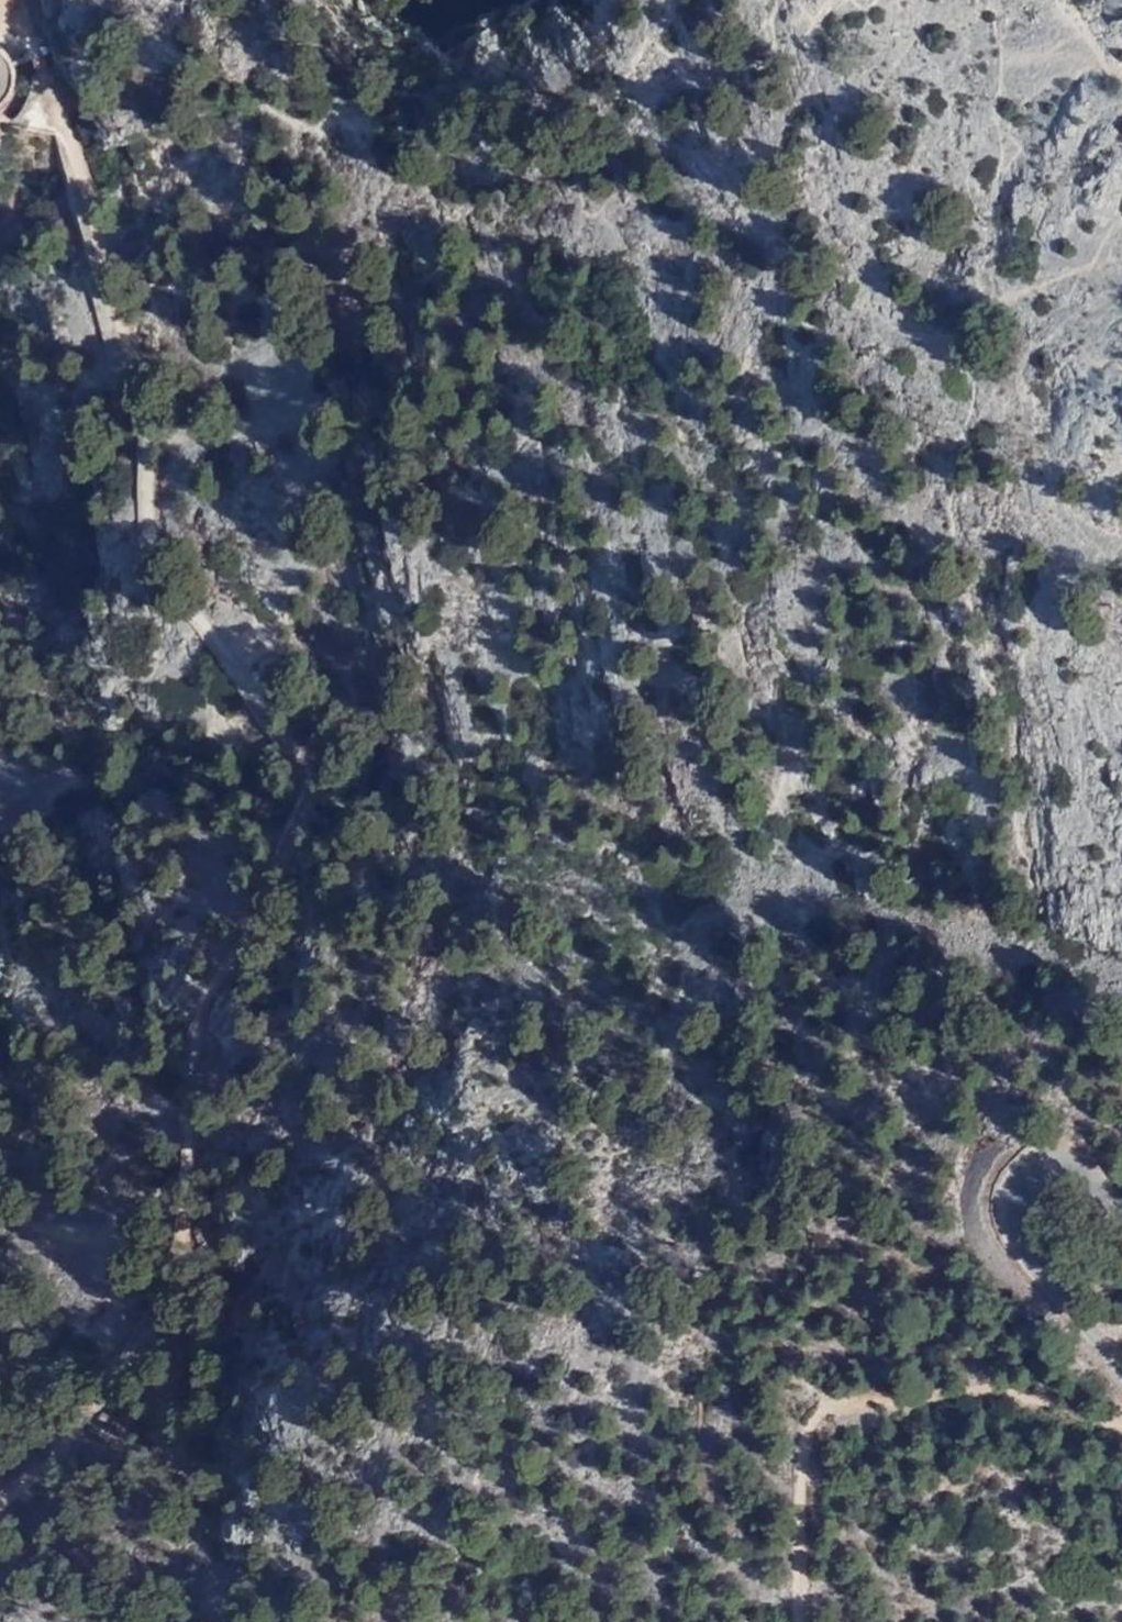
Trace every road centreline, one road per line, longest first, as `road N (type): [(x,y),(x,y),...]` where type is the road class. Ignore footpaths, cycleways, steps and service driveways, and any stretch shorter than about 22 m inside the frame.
road 1 (track): [(0,1501),(64,1453),(141,1350),(175,1249),(202,1009),(239,950),(303,807),(307,781),(150,562),(142,418),(35,55)]
road 2 (unclassified): [(1121,1375),(1016,1220),(1009,1197),(1044,1143),(1073,1145),(1121,1195)]

